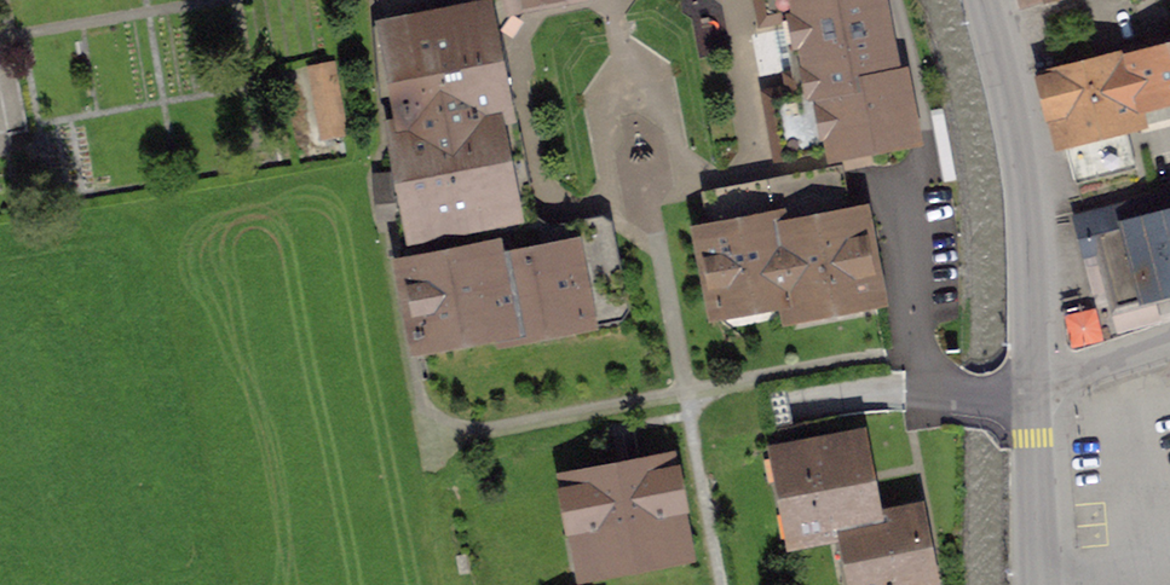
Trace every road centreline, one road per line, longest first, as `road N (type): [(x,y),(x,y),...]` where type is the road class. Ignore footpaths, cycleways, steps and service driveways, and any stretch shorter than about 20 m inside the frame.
road 1 (tertiary): [(984,0),(1026,176),(1036,385)]
road 2 (tertiary): [(1036,385),(1041,584)]
road 3 (residential): [(1169,335),(1036,385)]

